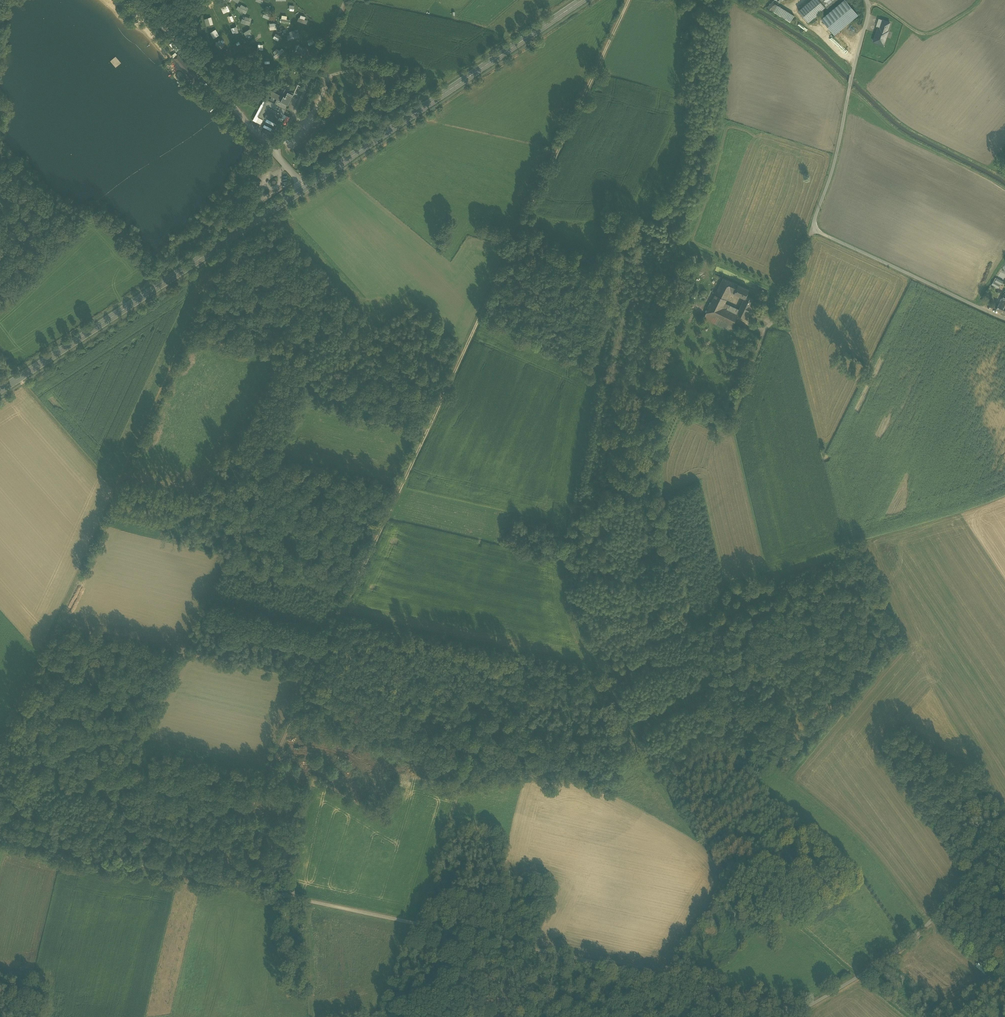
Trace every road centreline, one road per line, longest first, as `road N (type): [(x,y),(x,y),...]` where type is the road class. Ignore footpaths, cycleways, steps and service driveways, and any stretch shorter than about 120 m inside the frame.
road 1 (track): [(220,881),(629,0)]
road 2 (unclassified): [(796,1012),(220,881)]
road 3 (track): [(786,777),(844,709),(765,564),(734,437),(765,326)]
road 4 (track): [(663,514),(693,620),(776,768),(856,838),(927,926)]
road 5 (track): [(1004,319),(812,226),(834,165),(867,0)]
road 6 (secondary): [(304,188),(0,390)]
road 7 (secondary): [(582,0),(304,188)]
road 8 (unclassified): [(796,1012),(902,948),(1004,842)]
road 9 (unclassified): [(0,832),(220,881)]
road 10 (unclassified): [(275,154),(139,0)]
road 11 (track): [(789,294),(639,226)]
road 12 (track): [(868,2),(931,35),(981,0)]

